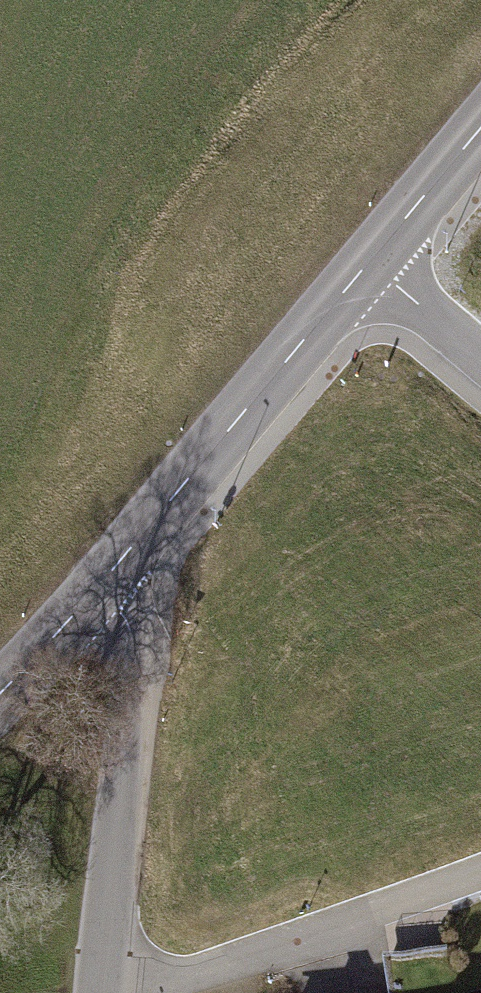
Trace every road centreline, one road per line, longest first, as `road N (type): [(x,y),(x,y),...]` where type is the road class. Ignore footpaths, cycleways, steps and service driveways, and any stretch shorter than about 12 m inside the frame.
road 1 (unclassified): [(99,992),(136,679),(131,637),(105,578)]
road 2 (tertiary): [(368,263),(105,578)]
road 3 (tertiary): [(480,127),(368,263)]
road 4 (tertiary): [(105,578),(0,693)]
road 5 (residential): [(368,263),(480,354)]

